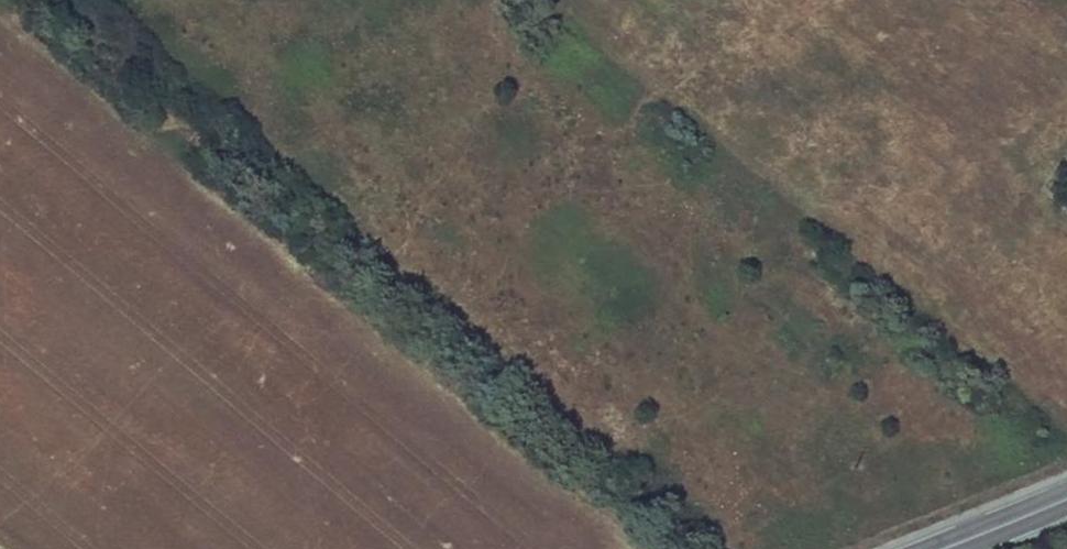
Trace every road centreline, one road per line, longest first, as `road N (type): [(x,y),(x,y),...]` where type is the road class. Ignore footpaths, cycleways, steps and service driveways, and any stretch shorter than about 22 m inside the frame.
road 1 (secondary): [(950,548),(1066,497)]

